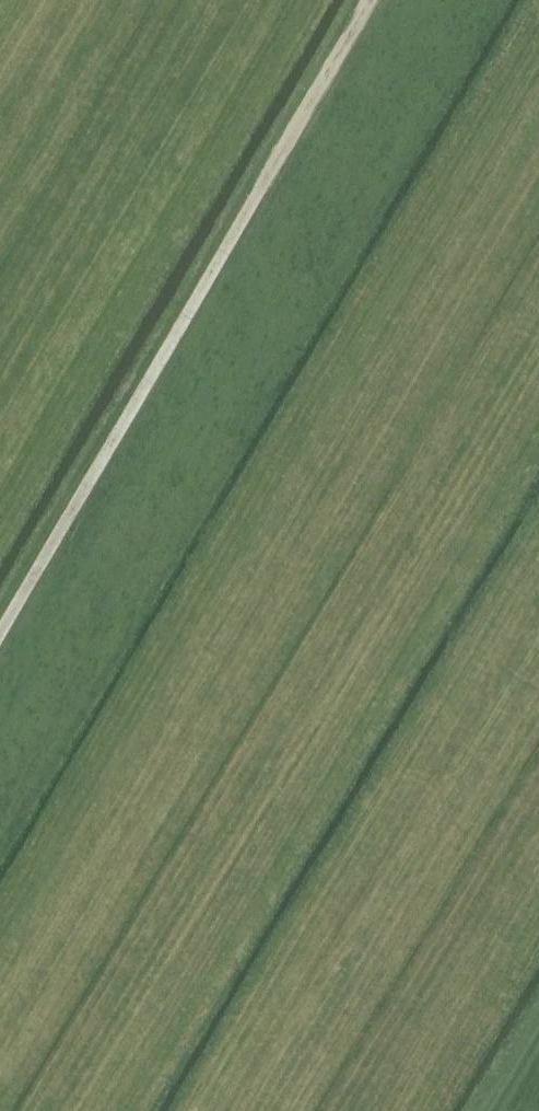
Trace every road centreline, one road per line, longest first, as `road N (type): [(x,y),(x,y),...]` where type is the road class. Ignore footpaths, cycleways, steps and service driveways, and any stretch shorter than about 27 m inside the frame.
road 1 (track): [(0,634),(374,0)]

